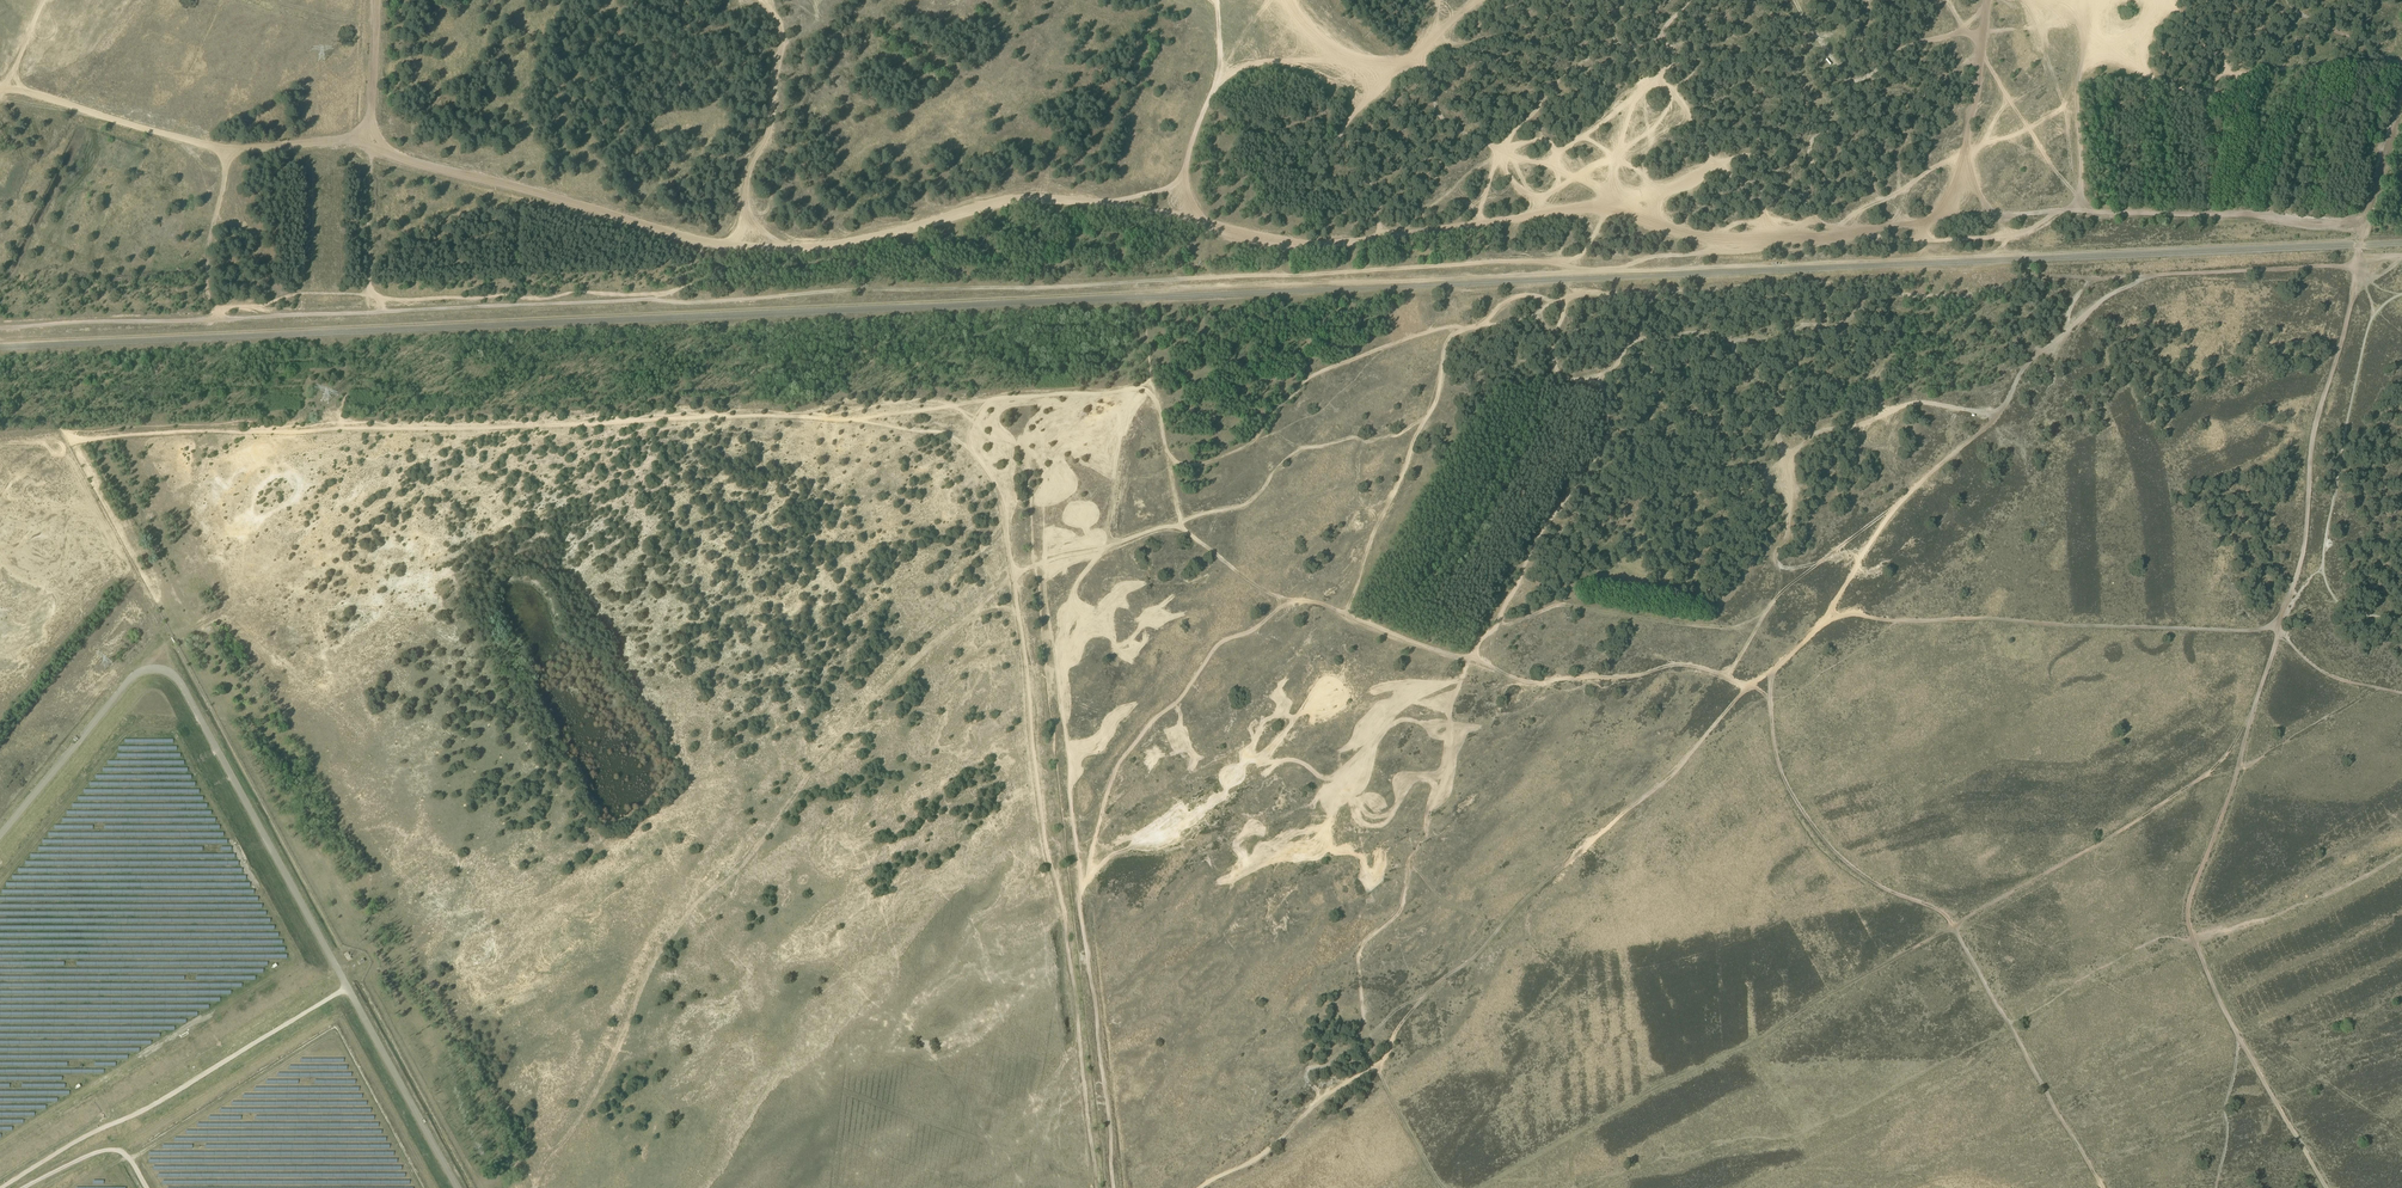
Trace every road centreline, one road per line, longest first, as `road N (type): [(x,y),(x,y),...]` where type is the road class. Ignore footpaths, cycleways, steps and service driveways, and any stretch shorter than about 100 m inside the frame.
road 1 (track): [(0,328),(1514,261),(1622,269),(1764,239)]
road 2 (track): [(79,441),(803,417),(918,432),(968,450),(1003,514),(1021,614),(1046,857),(1064,913),(1096,1187)]
road 3 (track): [(536,1185),(685,916),(747,855),(850,725),(1013,575),(1240,508),(1298,448),(1426,418)]
road 4 (track): [(2140,277),(2030,361),(1984,426),(1901,499),(1827,619),(1479,954),(1438,981),(1388,1050)]
road 5 (track): [(1164,212),(1273,243),(1353,242),(1613,205),(1737,240),(2075,210),(2211,211)]
road 6 (track): [(2326,1187),(2201,965),(2186,906),(2237,774),(2305,549),(2311,446),(2352,293),(2388,270),(2393,258)]
road 7 (track): [(1475,1187),(1770,1033),(2140,818),(2200,780),(2252,714)]
road 8 (track): [(1600,377),(1606,438),(1531,544),(1510,602),(1473,658),(1289,600),(1252,631),(1217,645),(1115,768),(1078,902)]
road 9 (track): [(0,838),(132,679),(151,670),(169,674),(458,1187)]
road 10 (track): [(1772,672),(1775,754),(1788,790),(1845,863),(1943,913),(2101,1187)]
road 11 (track): [(379,0),(371,143),(413,164),(713,245)]
road 12 (track): [(1908,296),(1875,297),(1845,323),(1796,321),(1751,340),(1676,332),(1640,342),(1600,377),(1579,381),(1553,361),(1567,294)]
road 13 (track): [(713,245),(743,237),(788,247),(846,239),(1009,199),(1164,212)]
road 14 (track): [(2281,617),(2250,632),(1951,617),(1827,619)]
road 15 (track): [(5,90),(228,154),(206,274),(217,319)]
road 16 (track): [(347,987),(1,1187)]
road 17 (track): [(1170,457),(1206,463),(1246,446),(1319,372),(1440,329),(1472,329)]
road 18 (track): [(1045,562),(1078,902)]
road 19 (track): [(1289,600),(1181,523),(1148,327)]
road 20 (track): [(1345,613),(1437,396),(1452,338),(1481,327)]
road 21 (track): [(228,154),(371,143),(370,287),(380,311)]
road 22 (track): [(1769,695),(1688,664),(1543,681),(1518,681),(1473,658)]
road 23 (track): [(1153,381),(1127,391),(1002,399),(852,421)]
road 24 (track): [(1078,902),(1113,1187)]
road 25 (track): [(1498,622),(1552,604),(1690,627),(1764,616)]
road 26 (track): [(743,237),(752,161),(771,138),(777,110),(782,45),(781,23),(755,0)]
road 27 (track): [(1794,581),(1775,548),(1789,514),(1781,404),(1751,340)]
road 28 (track): [(1901,499),(1772,602),(1725,676)]
road 29 (track): [(1198,1187),(1258,1155),(1388,1050)]
road 30 (track): [(1908,296),(1958,299),(2048,276),(2140,277)]
road 31 (track): [(1934,222),(1952,193),(1966,145),(1989,0)]
road 32 (track): [(1164,212),(1228,38),(1225,0)]
road 33 (track): [(1991,417),(1917,403),(1834,427),(1783,455)]
road 34 (track): [(2358,263),(2140,277)]
road 35 (track): [(1863,230),(1921,241),(2004,237),(2030,231),(2058,211)]
road 36 (track): [(2200,780),(2237,774),(2377,688)]
road 37 (track): [(1612,824),(1781,774)]
road 38 (track): [(2253,71),(2205,103),(2211,211)]
road 39 (track): [(2366,221),(2211,211)]
road 40 (track): [(2237,1036),(2215,1187)]
road 41 (track): [(2279,628),(2326,674),(2401,694)]
road 42 (track): [(146,1187),(120,1152),(88,1157),(28,1187)]
road 43 (track): [(1373,1067),(1444,1187)]
road 44 (track): [(2366,221),(2401,99)]

